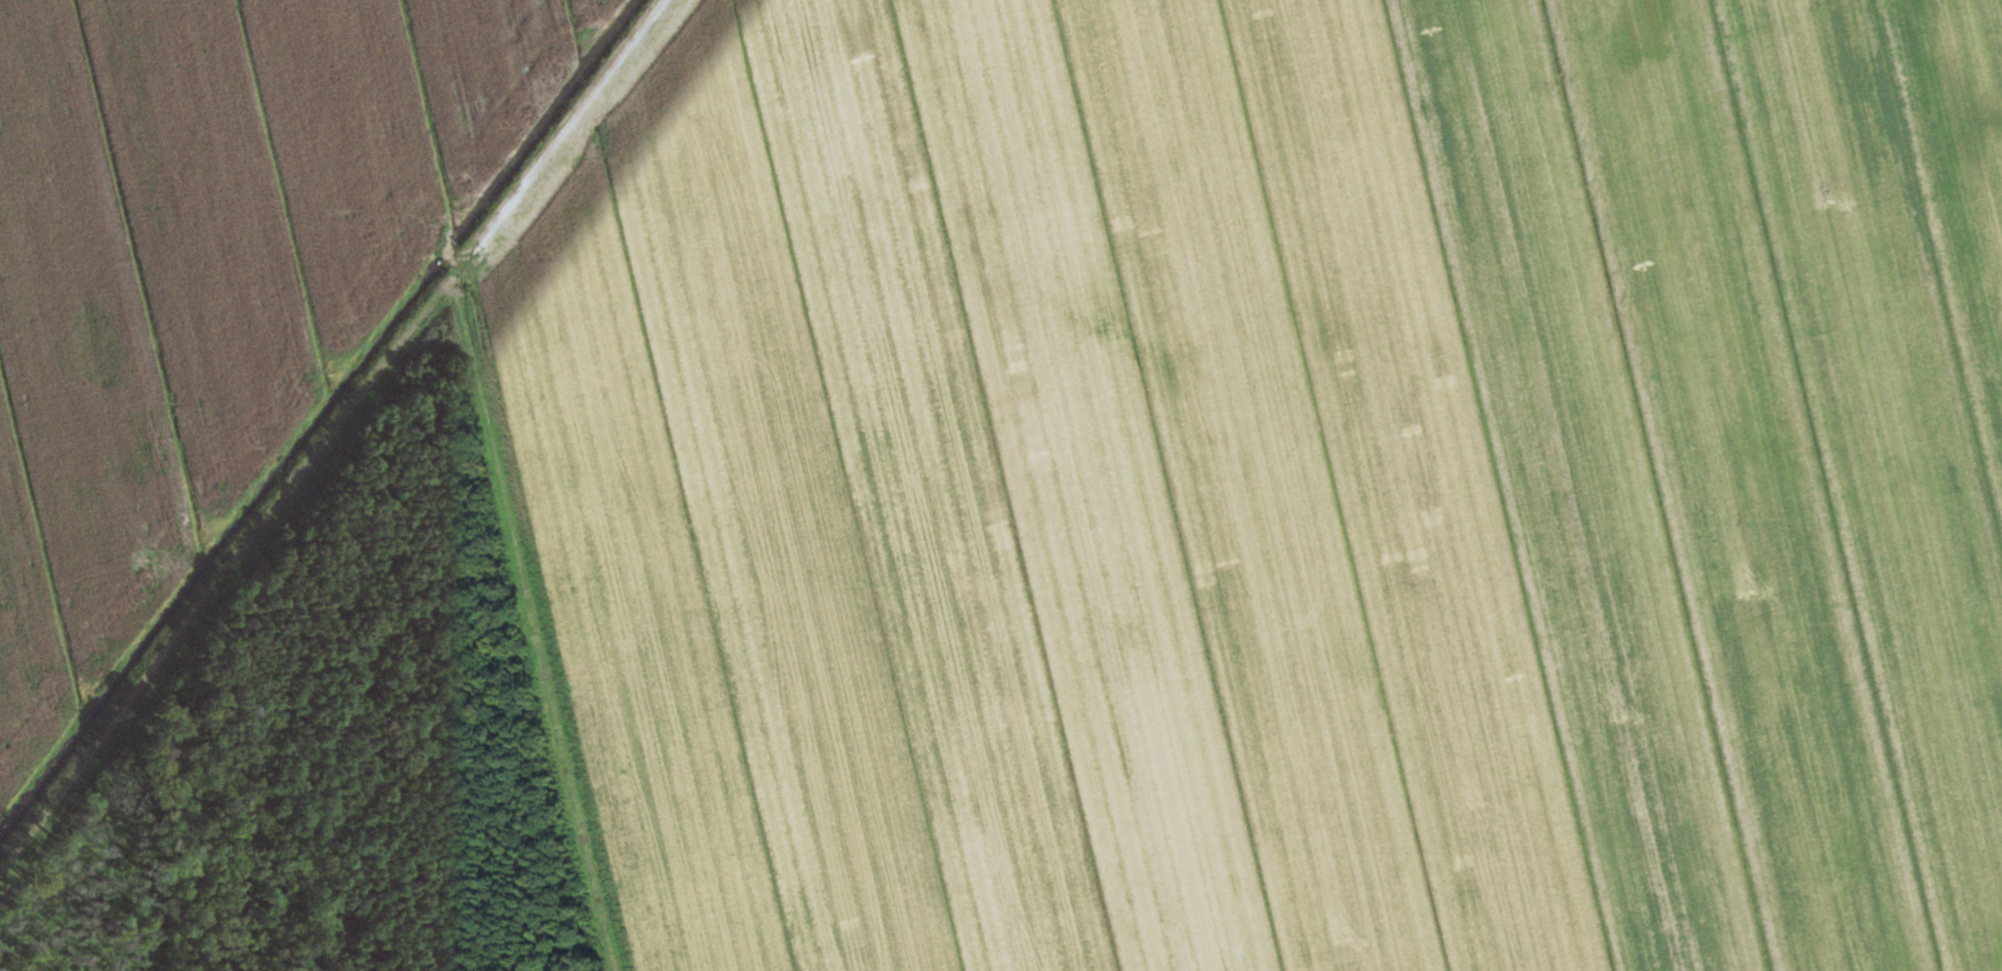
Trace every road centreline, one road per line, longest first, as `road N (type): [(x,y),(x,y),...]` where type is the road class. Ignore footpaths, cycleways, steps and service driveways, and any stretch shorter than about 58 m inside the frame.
road 1 (track): [(664,0),(465,261)]

